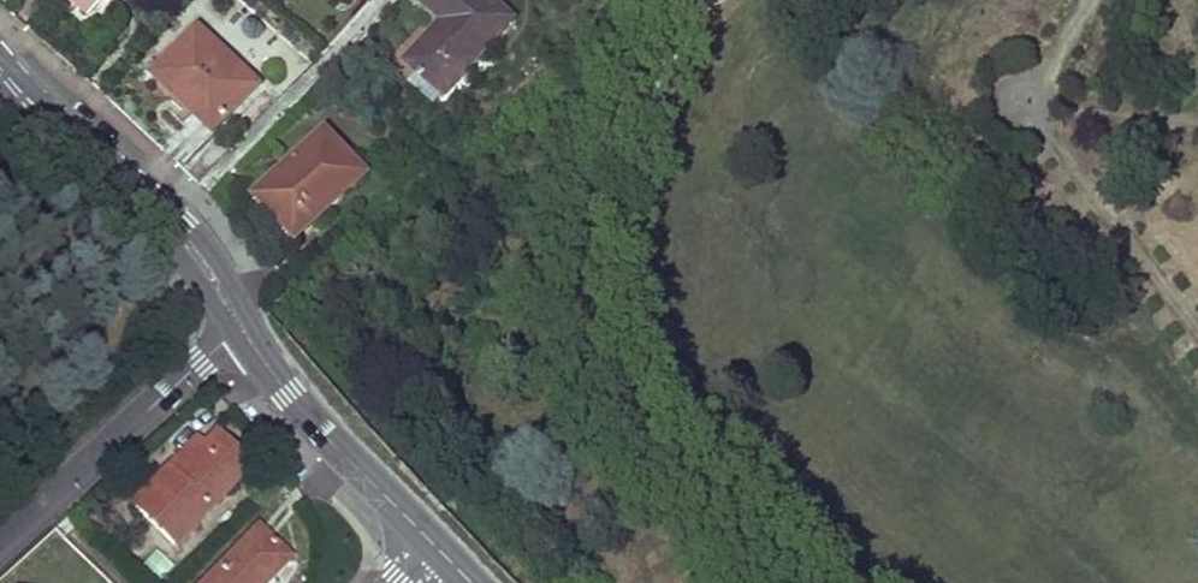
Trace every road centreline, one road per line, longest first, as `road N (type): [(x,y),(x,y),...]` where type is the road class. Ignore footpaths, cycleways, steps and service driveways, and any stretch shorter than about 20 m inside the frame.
road 1 (residential): [(240,327),(0,545)]
road 2 (tertiary): [(435,546),(288,393),(240,327)]
road 3 (tertiary): [(240,327),(224,273),(186,223),(147,189),(81,153)]
road 4 (tertiary): [(81,153),(170,240),(240,327)]

